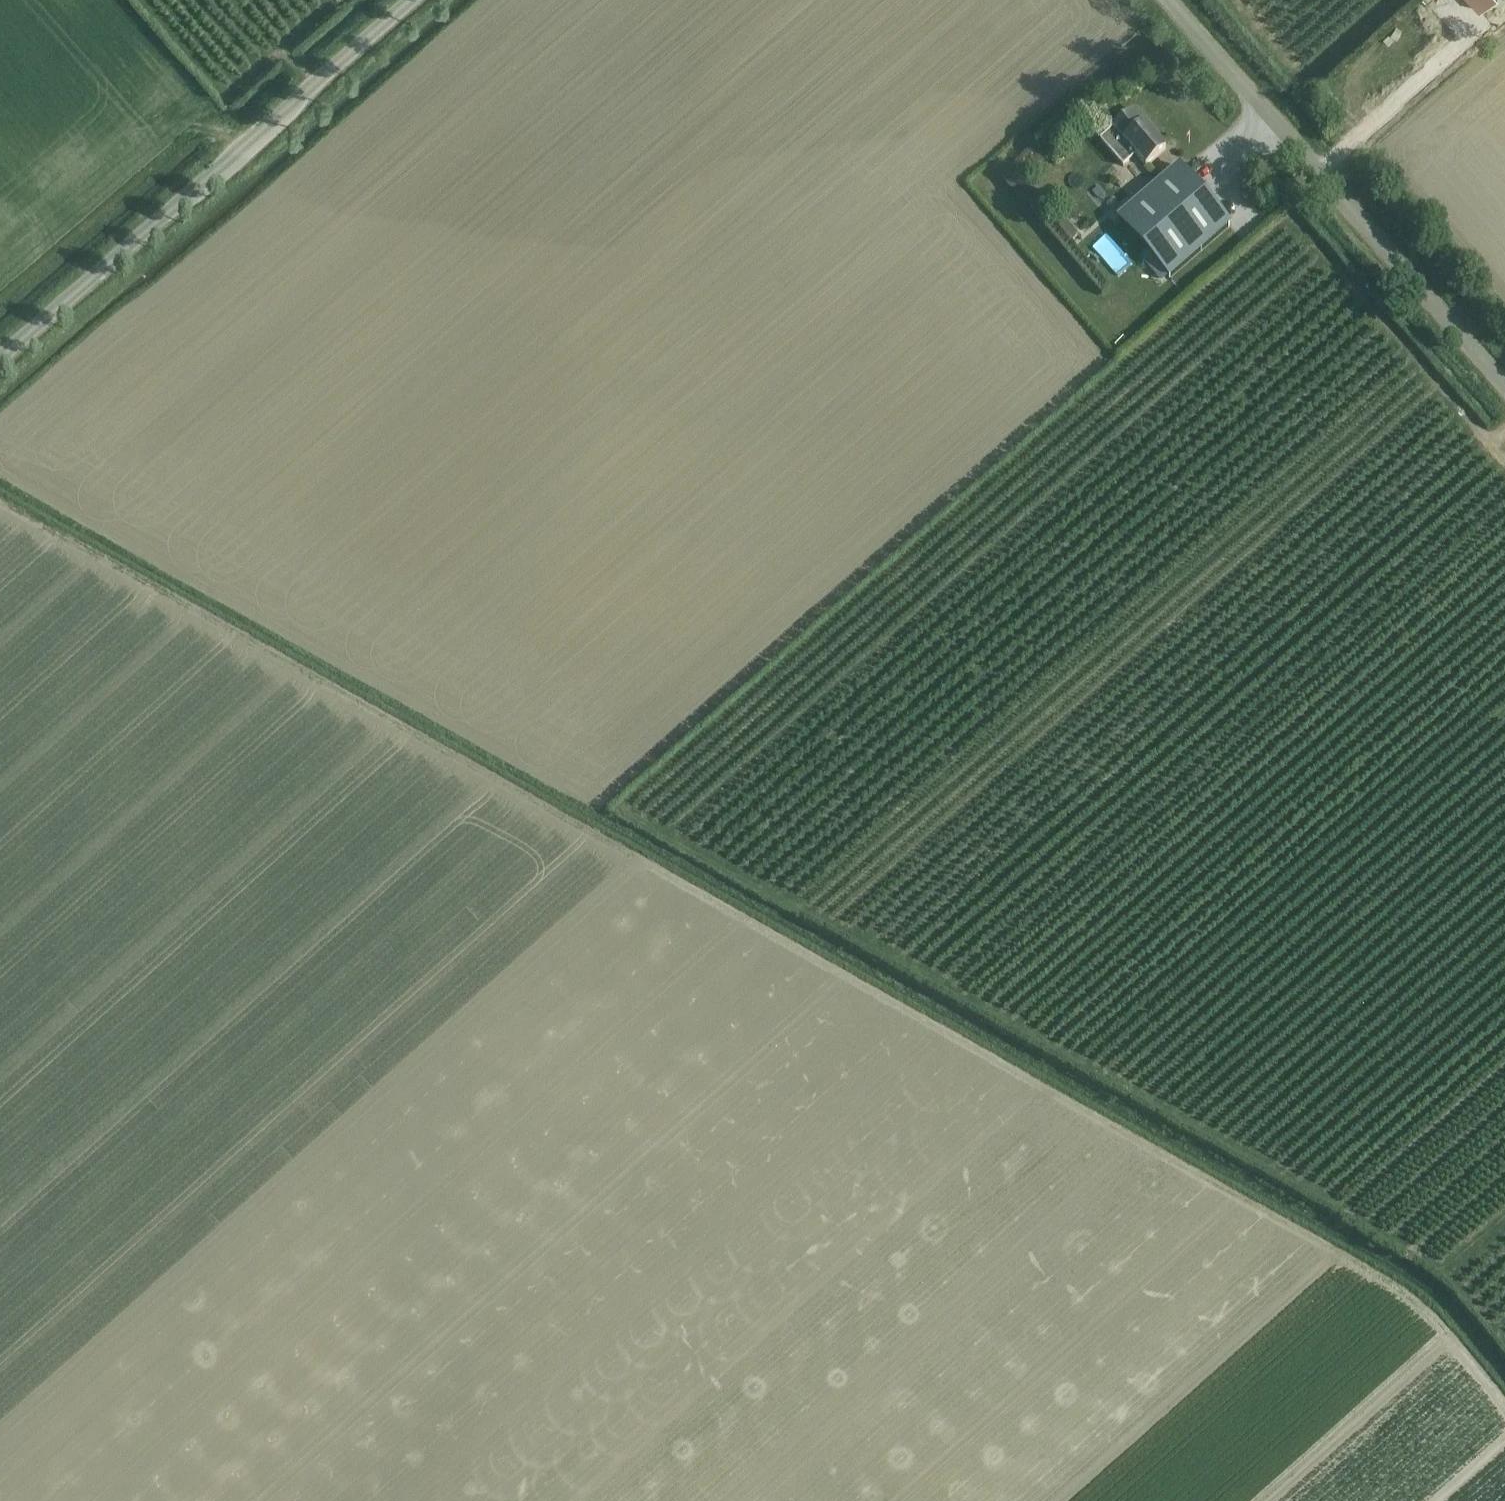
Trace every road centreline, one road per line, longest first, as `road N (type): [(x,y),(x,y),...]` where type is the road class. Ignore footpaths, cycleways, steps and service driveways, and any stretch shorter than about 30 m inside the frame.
road 1 (unclassified): [(0,359),(413,0)]
road 2 (unclassified): [(1504,385),(1169,0)]

